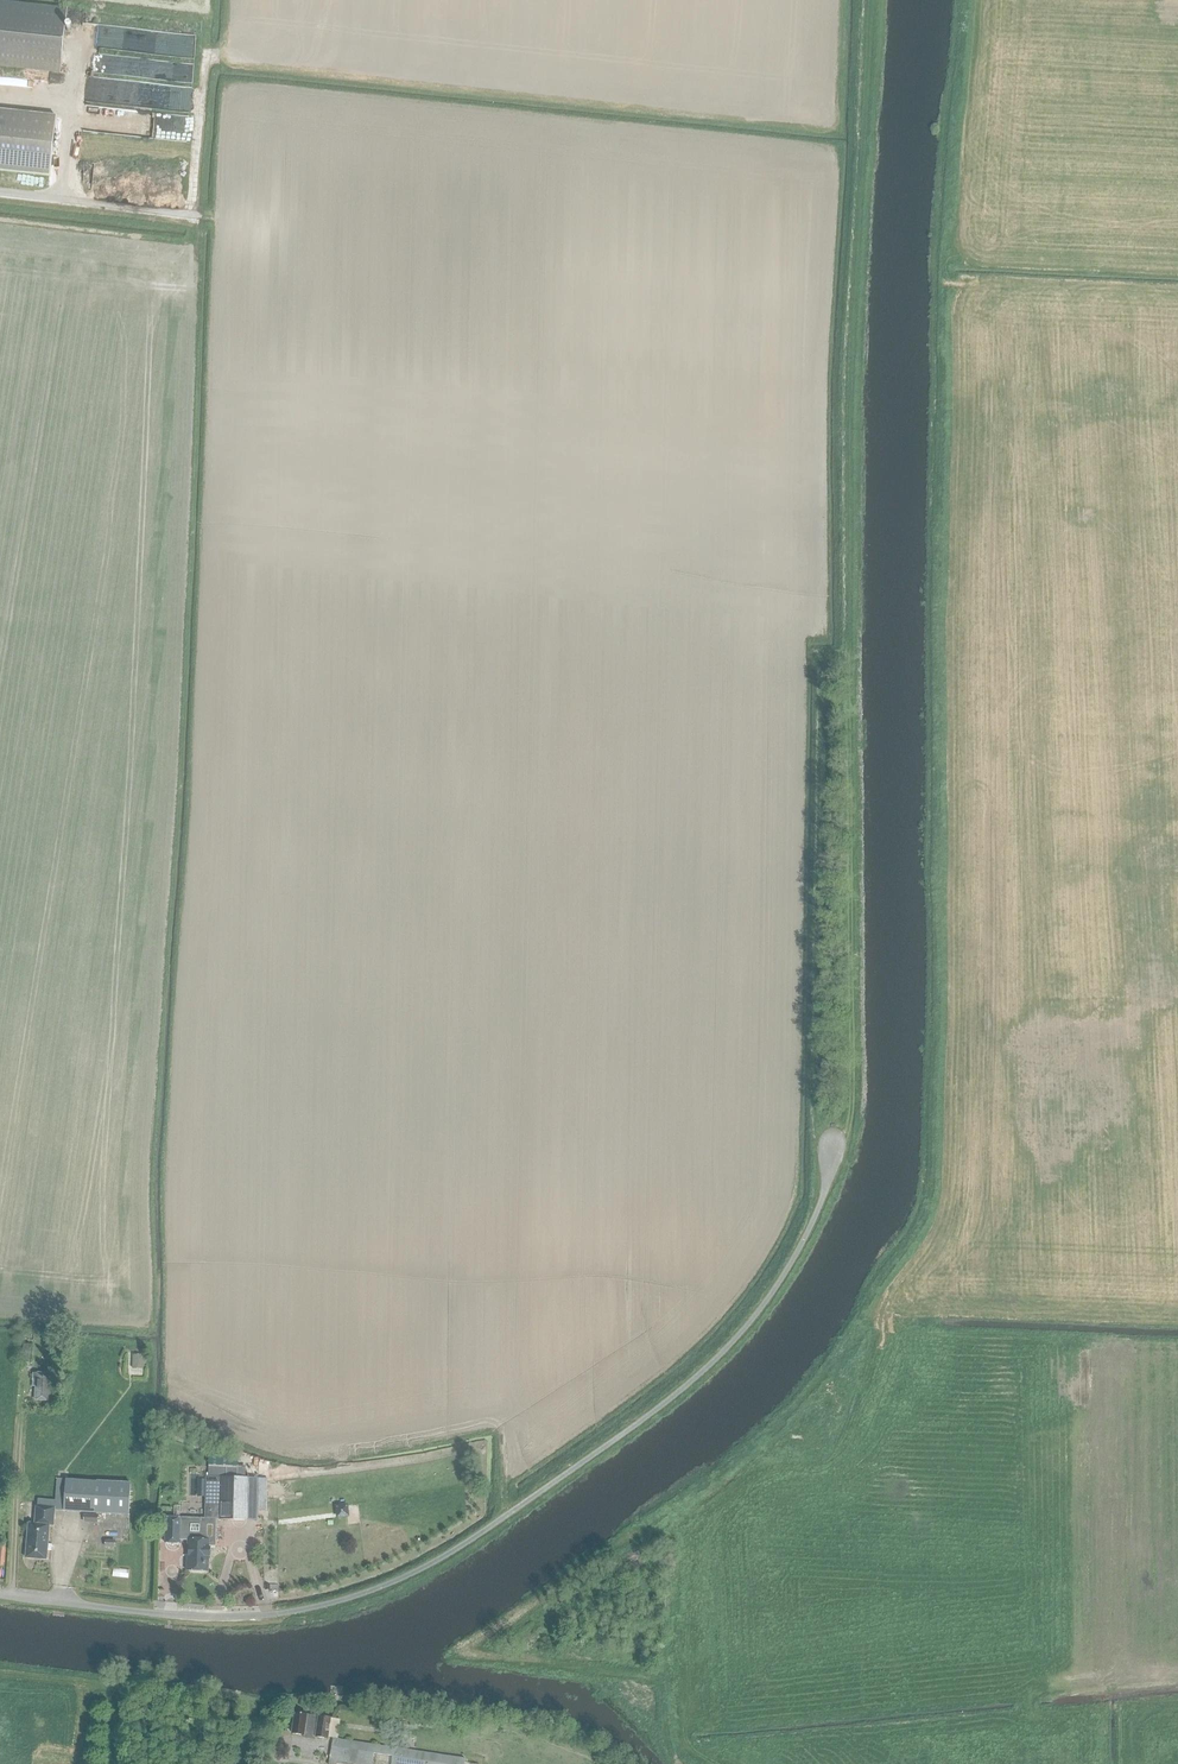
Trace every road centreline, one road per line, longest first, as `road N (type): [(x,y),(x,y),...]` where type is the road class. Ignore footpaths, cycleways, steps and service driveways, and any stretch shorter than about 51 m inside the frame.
road 1 (unclassified): [(278,1613),(342,1600),(426,1566),(681,1390),(747,1326),(793,1259),(824,1191),(833,1138)]
road 2 (residential): [(0,1595),(182,1615),(278,1613)]
road 3 (track): [(10,1596),(22,1376)]
road 4 (unclassified): [(198,220),(0,195)]

